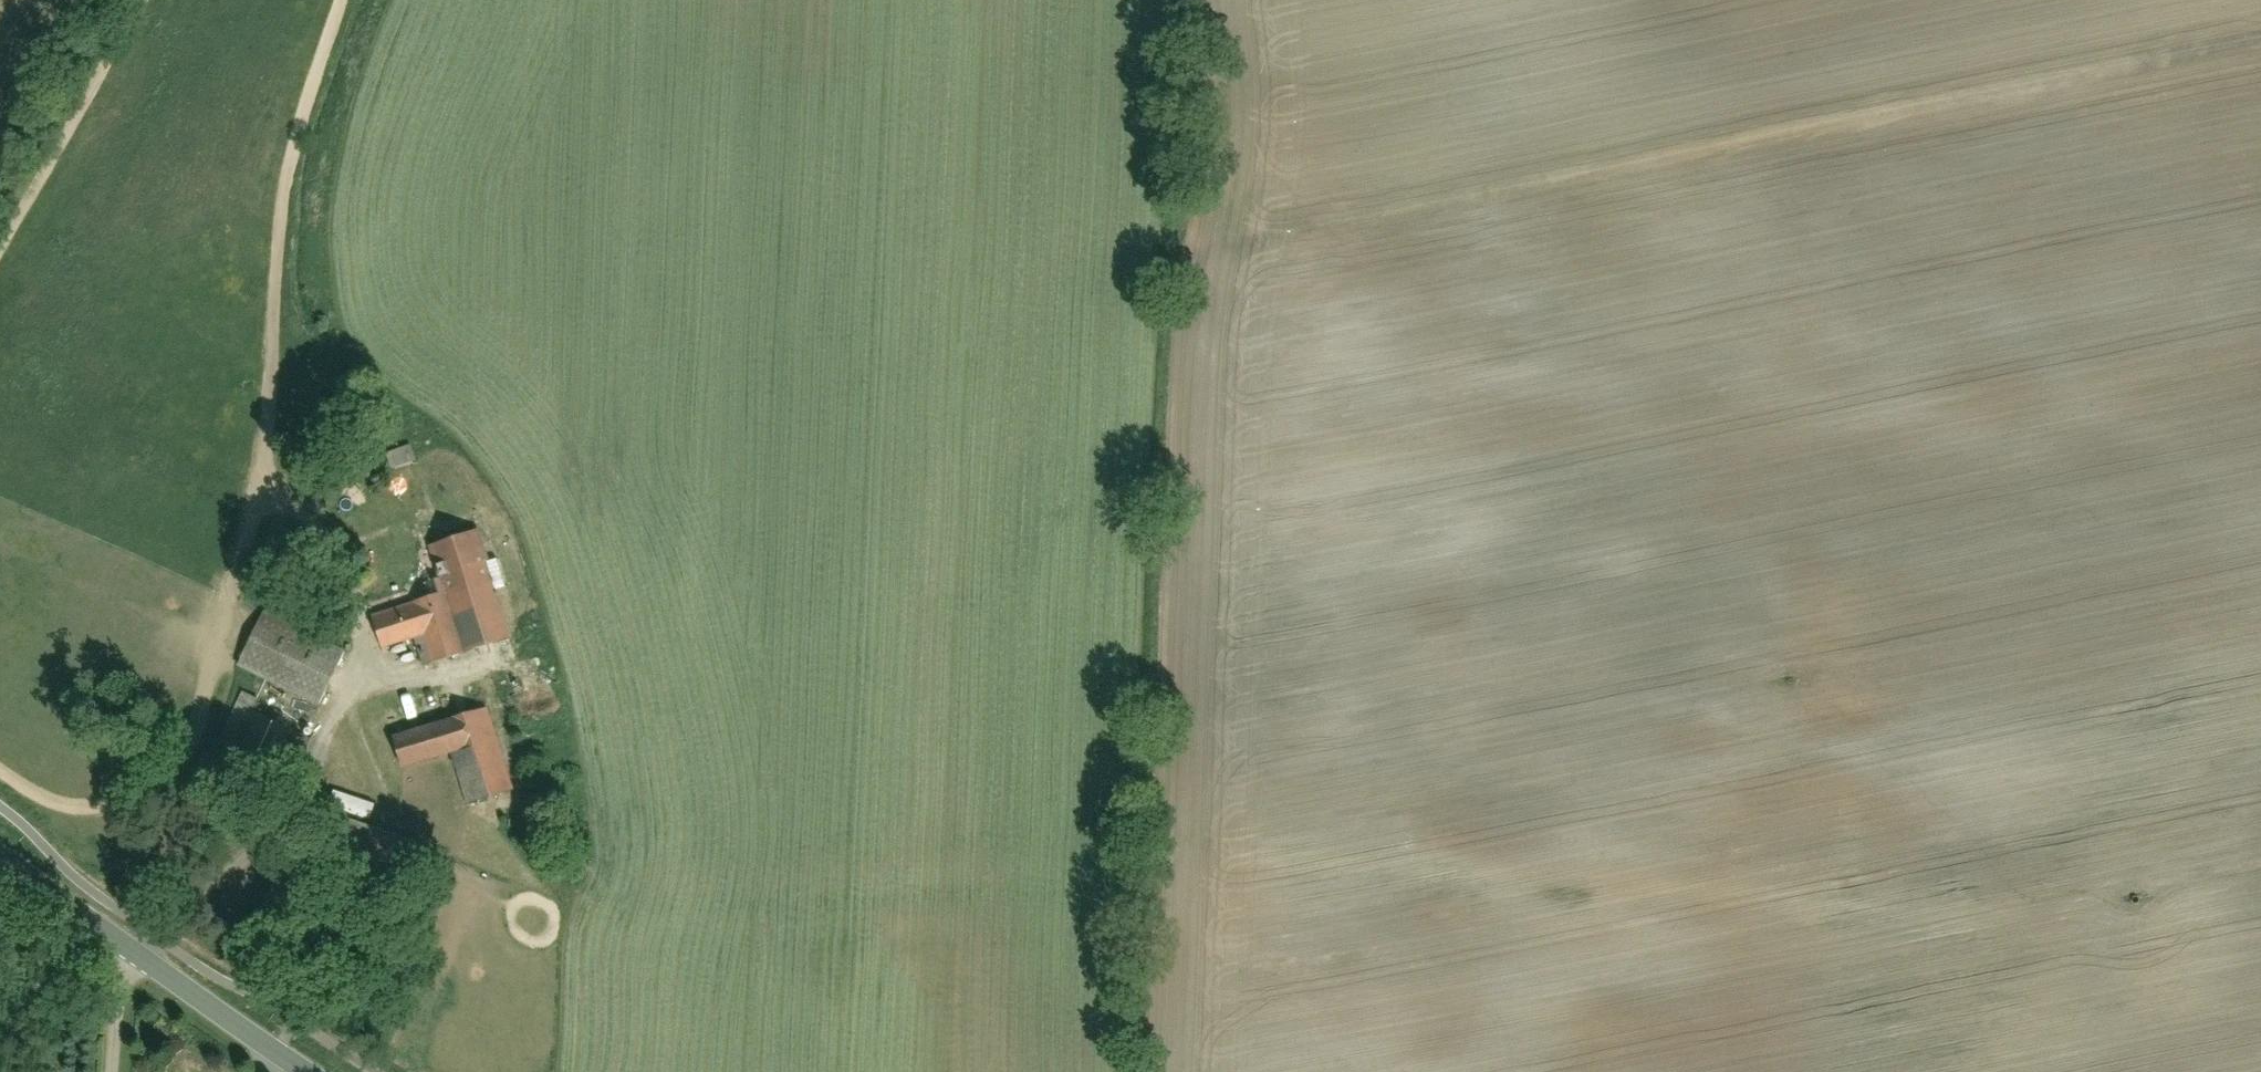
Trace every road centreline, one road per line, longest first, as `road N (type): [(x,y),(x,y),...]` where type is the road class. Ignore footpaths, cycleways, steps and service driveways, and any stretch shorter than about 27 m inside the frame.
road 1 (tertiary): [(306,1071),(0,854)]
road 2 (track): [(139,953),(120,987),(114,1071)]

